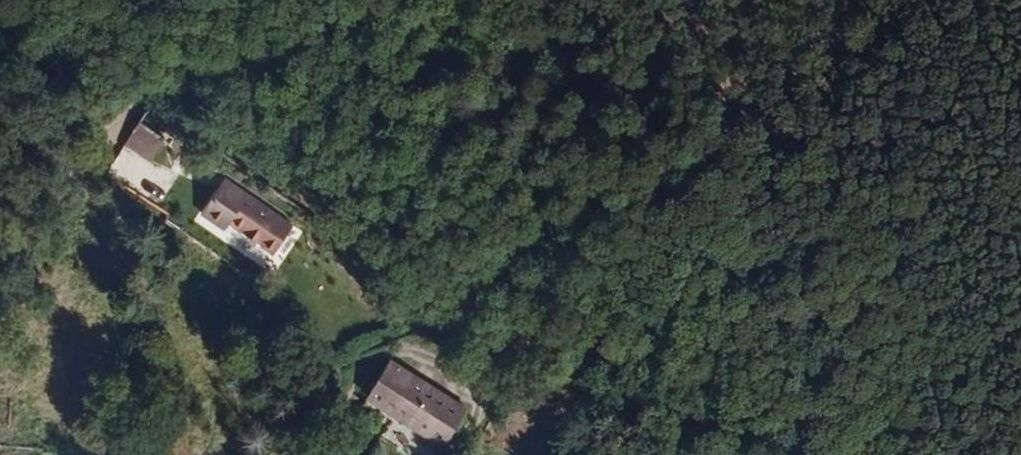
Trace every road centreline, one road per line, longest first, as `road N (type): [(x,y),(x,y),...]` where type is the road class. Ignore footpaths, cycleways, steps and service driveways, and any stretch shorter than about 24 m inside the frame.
road 1 (track): [(300,0),(216,34),(0,276)]

